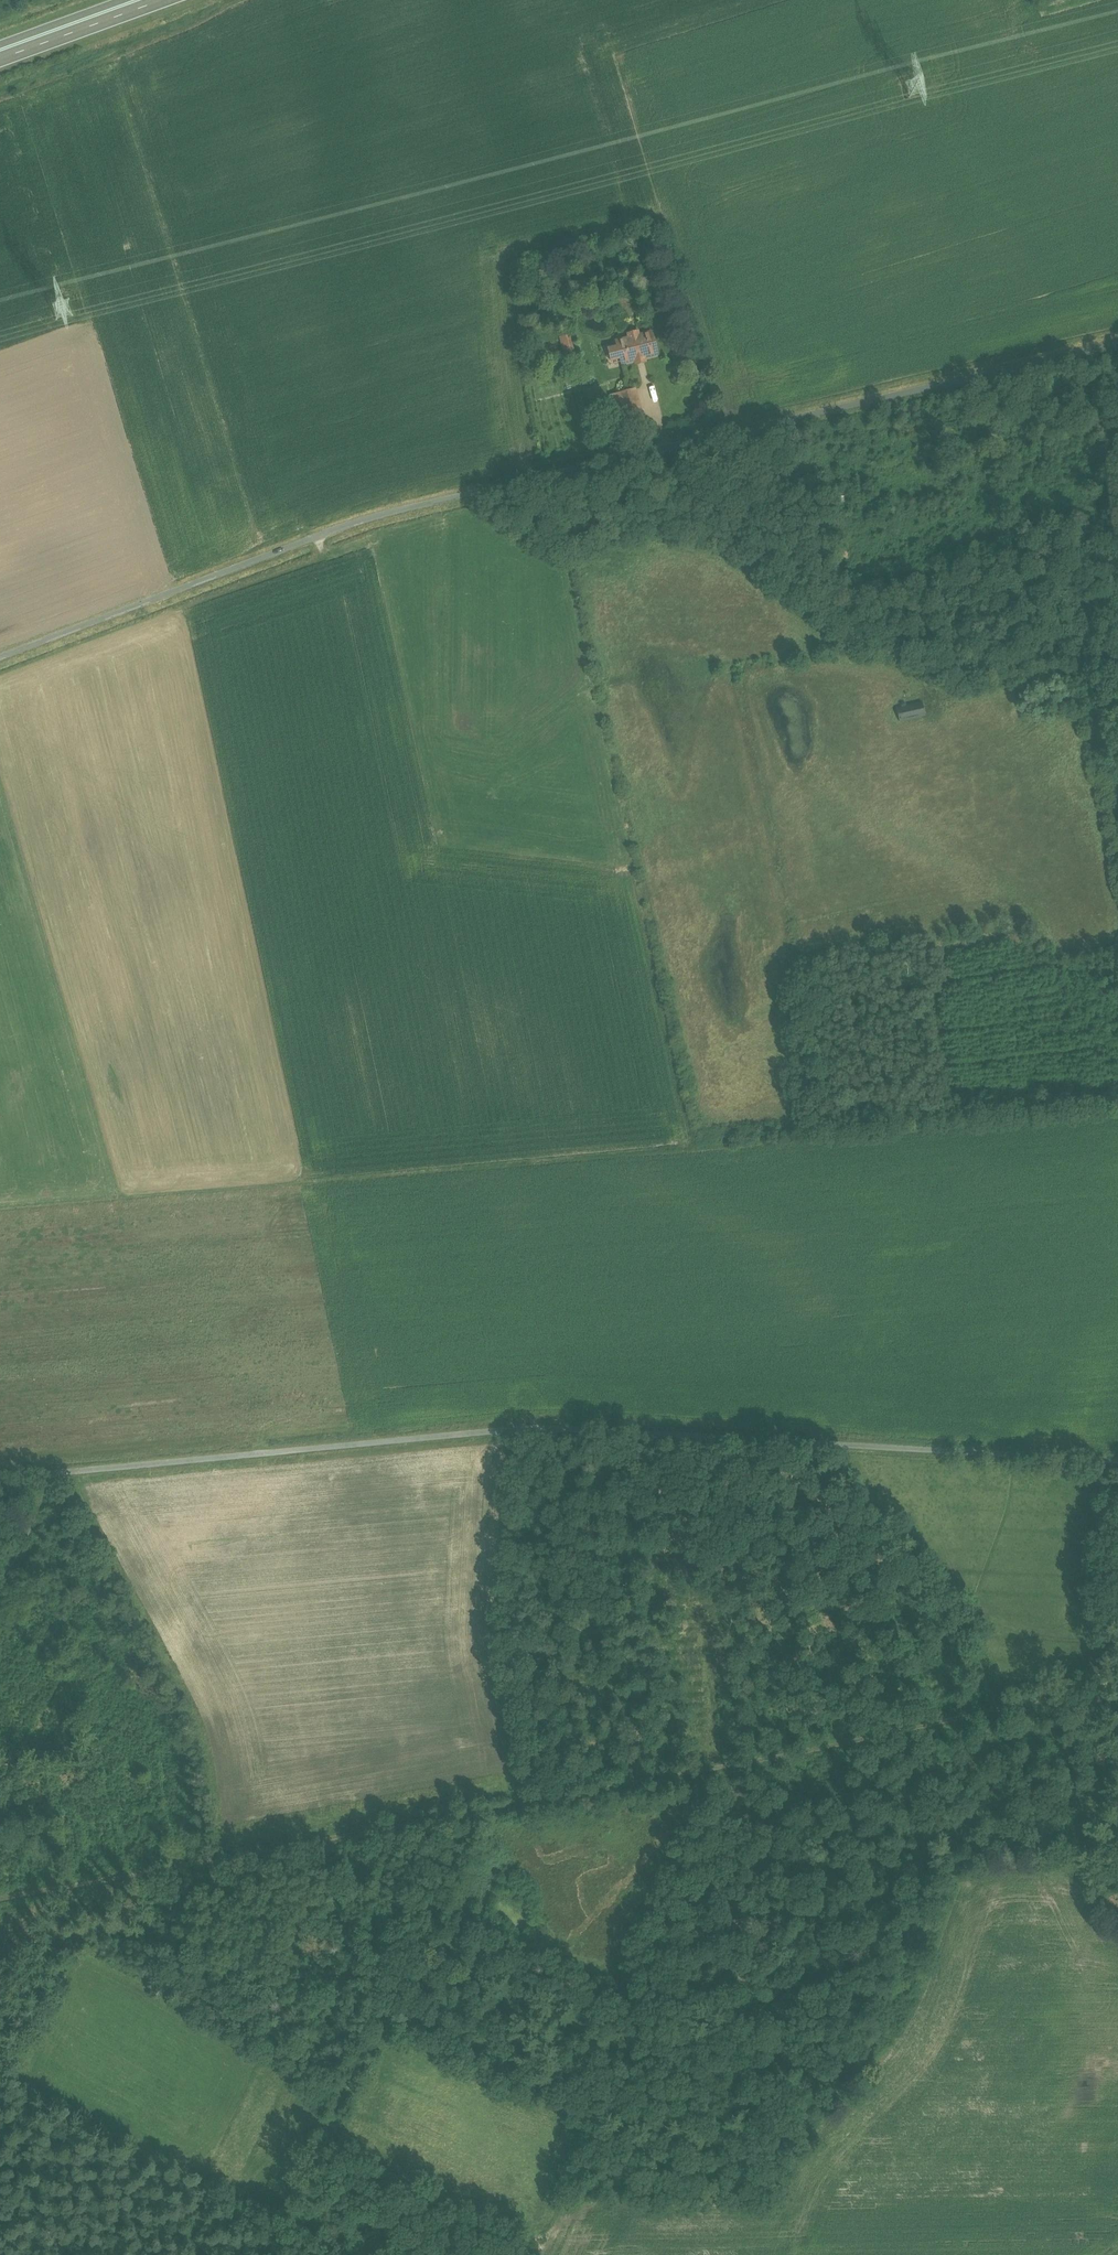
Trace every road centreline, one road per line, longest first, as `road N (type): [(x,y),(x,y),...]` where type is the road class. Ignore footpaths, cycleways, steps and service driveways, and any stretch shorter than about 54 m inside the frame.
road 1 (unclassified): [(0,657),(346,525),(1117,339)]
road 2 (track): [(0,1914),(1117,1674)]
road 3 (unclassified): [(1117,1462),(520,1430),(0,1480)]
road 4 (track): [(1117,1096),(805,1123)]
road 5 (trunk): [(0,55),(152,0)]

